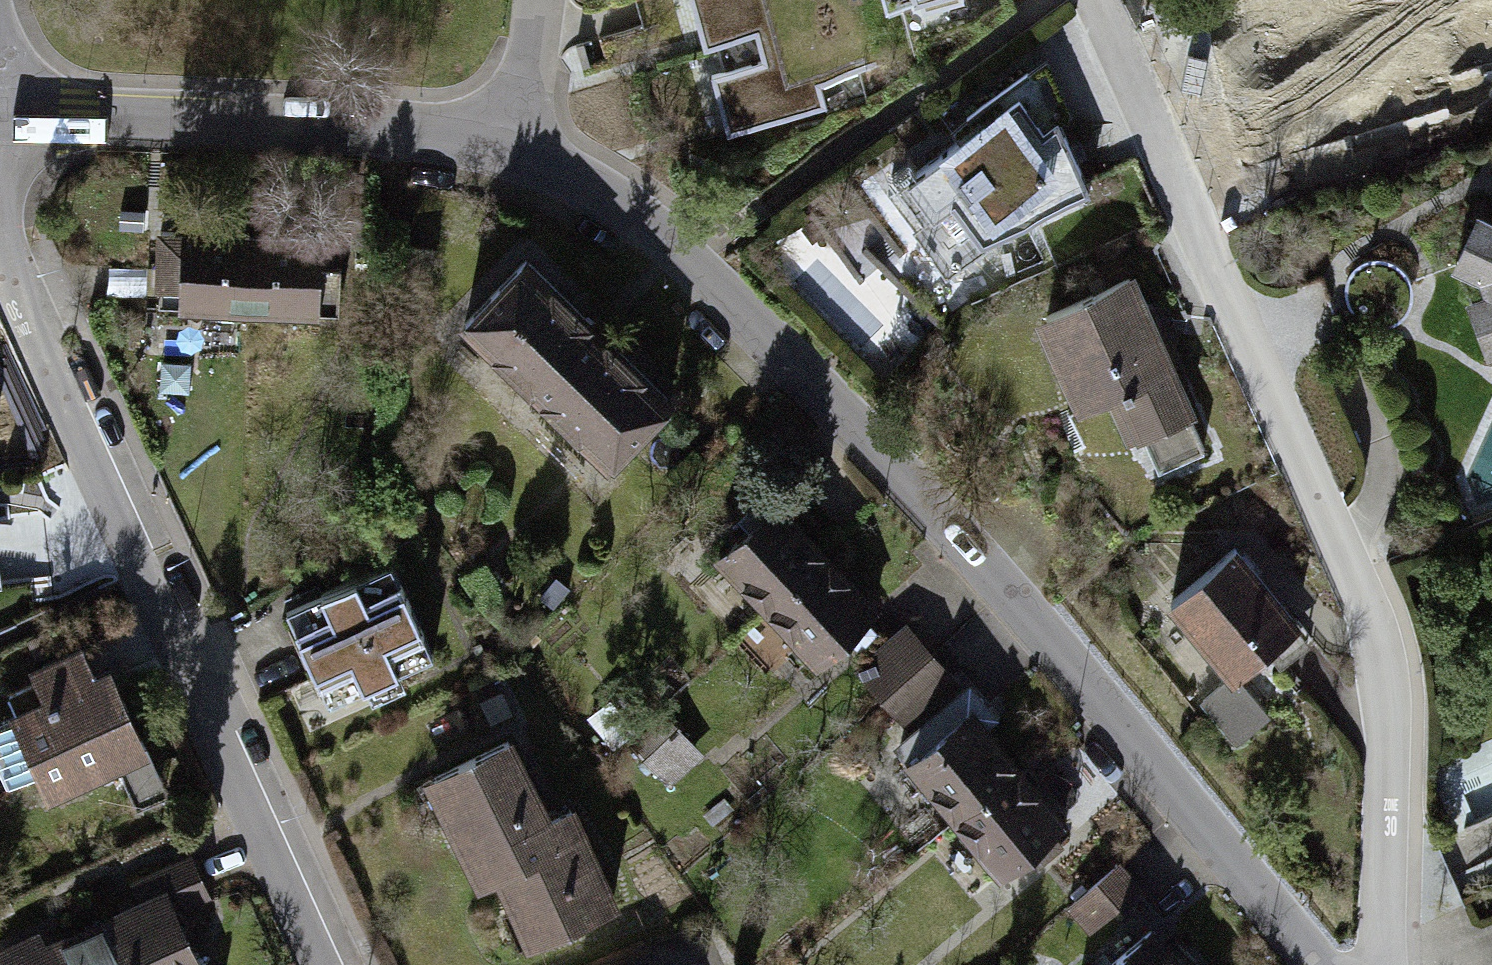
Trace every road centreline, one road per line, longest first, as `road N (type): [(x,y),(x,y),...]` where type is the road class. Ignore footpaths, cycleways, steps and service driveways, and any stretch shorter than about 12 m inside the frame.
road 1 (residential): [(512,131),(714,285),(1087,678),(1330,964)]
road 2 (residential): [(1103,0),(1347,561),(1384,666),(1382,964)]
road 3 (residential): [(0,195),(5,228),(137,572),(320,964)]
road 4 (residential): [(0,114),(512,131)]
road 5 (residential): [(526,0),(512,131)]

